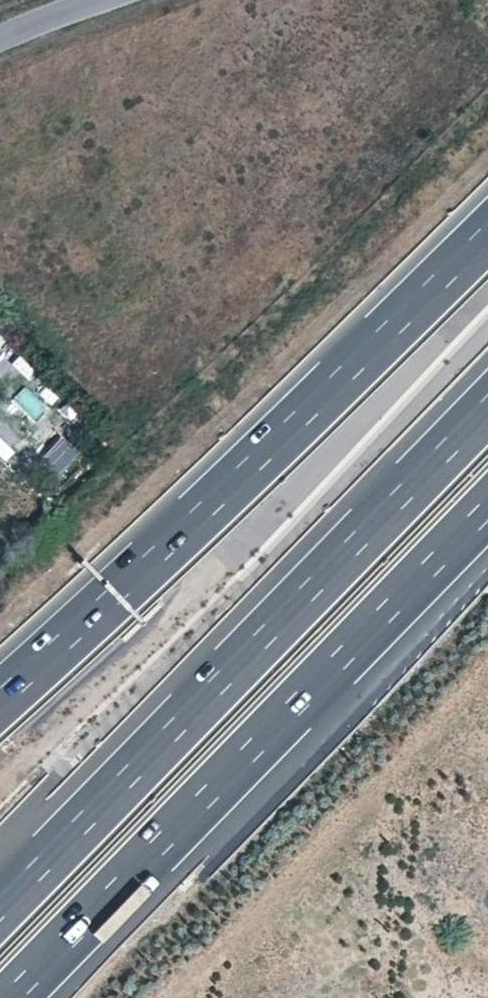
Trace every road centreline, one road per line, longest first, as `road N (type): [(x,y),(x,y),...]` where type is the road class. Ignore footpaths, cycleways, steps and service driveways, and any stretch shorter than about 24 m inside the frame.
road 1 (motorway): [(487,407),(0,909)]
road 2 (motorway): [(11,997),(487,509)]
road 3 (motorway): [(487,234),(0,698)]

